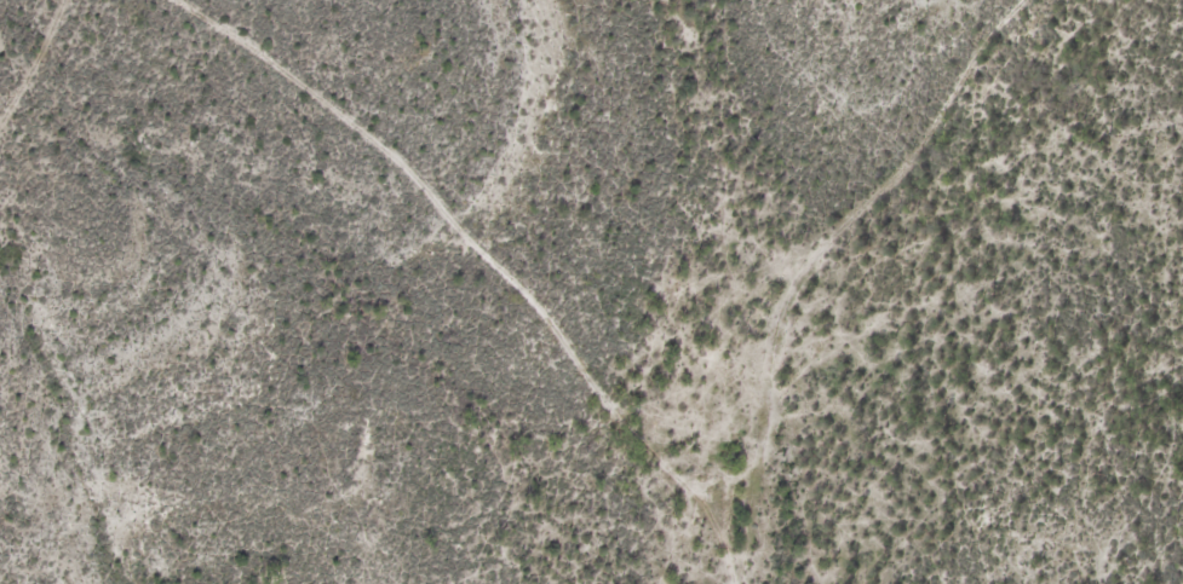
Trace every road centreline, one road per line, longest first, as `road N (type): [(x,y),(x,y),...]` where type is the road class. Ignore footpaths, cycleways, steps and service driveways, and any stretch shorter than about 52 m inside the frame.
road 1 (residential): [(724,583),(613,403),(453,207),(327,93),(176,0)]
road 2 (residential): [(748,583),(774,354),(821,261),(878,192),(929,154),(1027,0)]
road 3 (residential): [(0,132),(81,0)]

